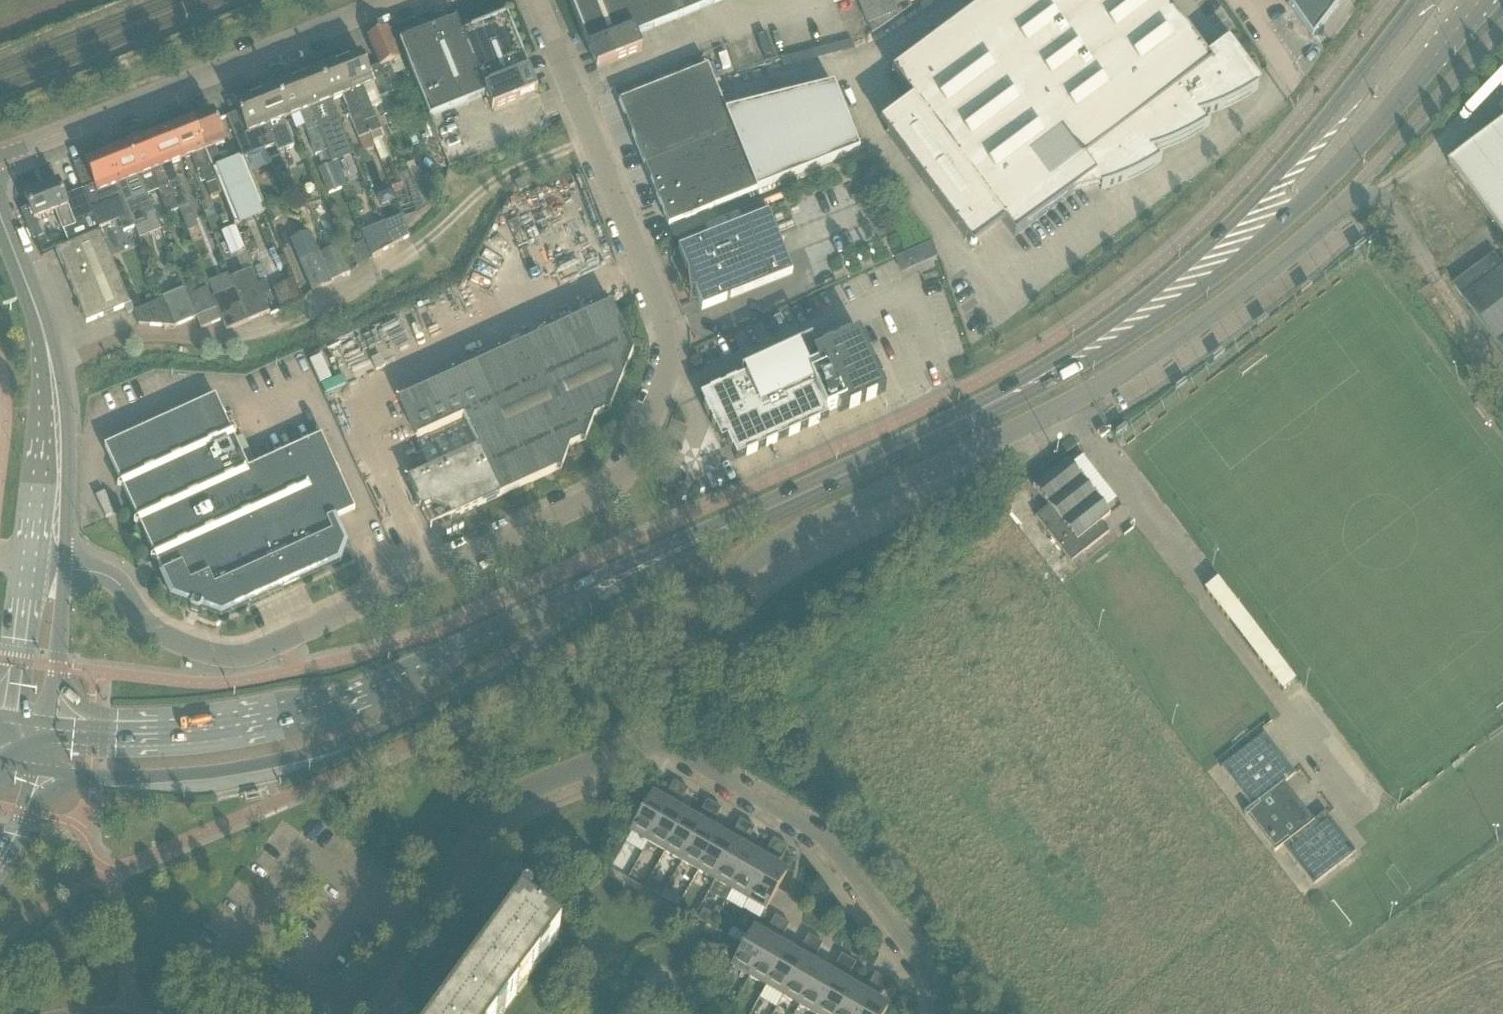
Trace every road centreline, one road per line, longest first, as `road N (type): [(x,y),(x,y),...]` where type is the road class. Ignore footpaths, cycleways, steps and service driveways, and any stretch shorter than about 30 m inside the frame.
road 1 (unclassified): [(47,559),(102,572),(155,627),(197,647),(242,652),(612,492),(651,422),(668,360),(532,0)]
road 2 (unclassified): [(658,743),(699,631),(745,567),(1135,367),(1276,264),(1359,188),(1439,277)]
road 3 (secondary): [(44,772),(167,774),(314,749),(495,671),(646,564)]
road 4 (secondary): [(646,564),(287,717),(241,729),(146,735),(54,725)]
road 5 (secondary): [(1085,359),(1126,345),(1274,233),(1482,0)]
road 6 (secondary): [(1420,0),(1329,118),(1235,221),(1110,325),(1085,359)]
road 7 (secondary): [(646,564),(1085,359)]
road 8 (residential): [(658,743),(636,743),(503,797),(352,1013)]
road 9 (unclassified): [(0,152),(399,0)]
road 10 (residential): [(929,1013),(929,983),(811,827),(706,761),(658,743)]
road 11 (unclassified): [(47,559),(56,449),(52,385),(41,327),(0,233)]
road 12 (unclassified): [(54,725),(62,595),(47,559)]
road 13 (unclassified): [(47,559),(27,590),(4,712)]

